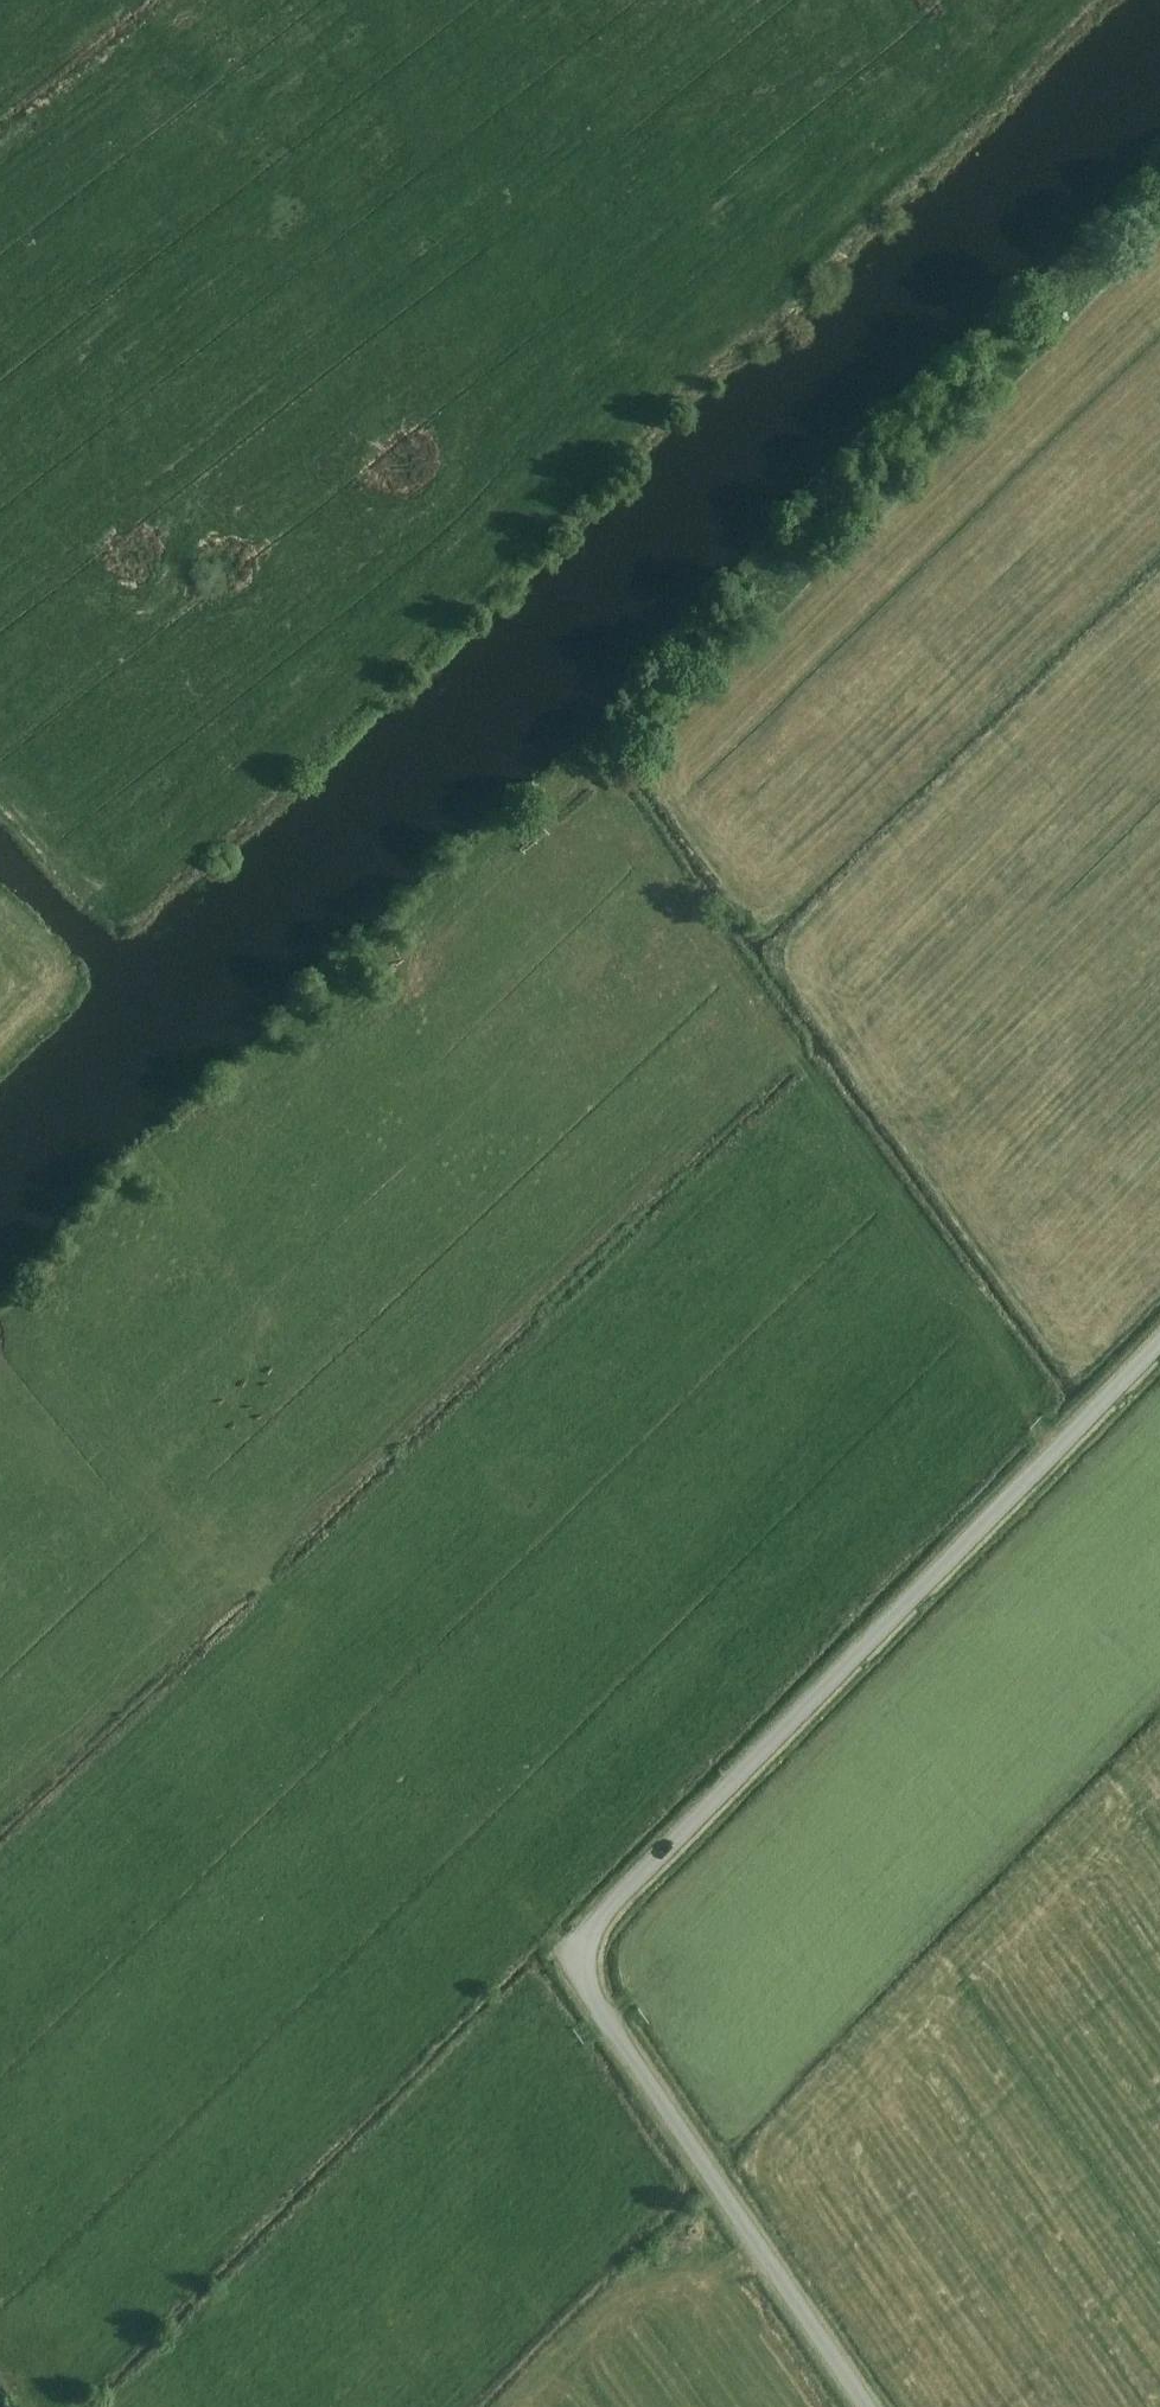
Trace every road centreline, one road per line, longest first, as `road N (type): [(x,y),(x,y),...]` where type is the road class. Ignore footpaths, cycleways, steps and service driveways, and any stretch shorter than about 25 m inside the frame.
road 1 (unclassified): [(857,2406),(587,2024),(574,1966),(598,1924),(1159,1344)]

